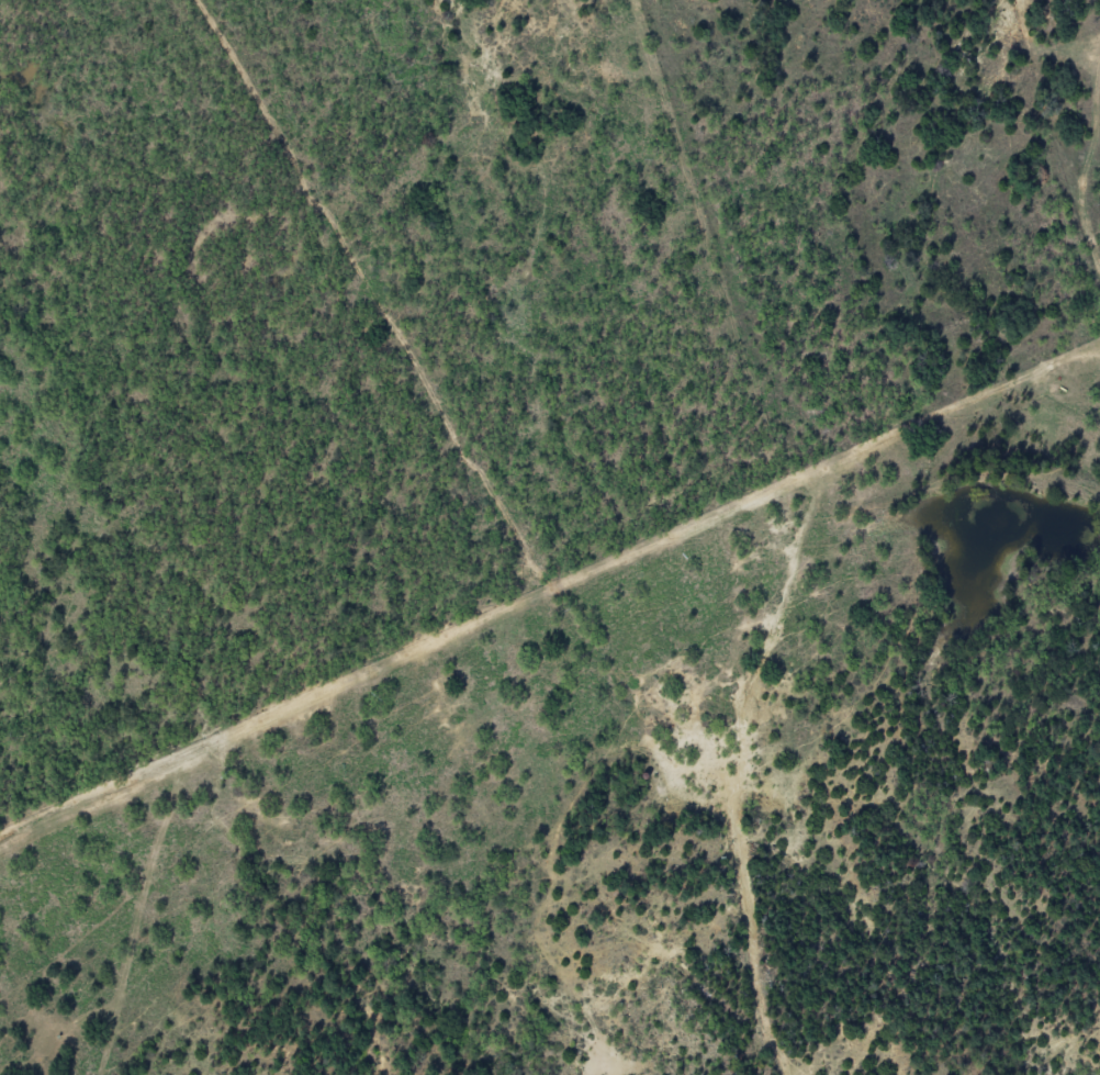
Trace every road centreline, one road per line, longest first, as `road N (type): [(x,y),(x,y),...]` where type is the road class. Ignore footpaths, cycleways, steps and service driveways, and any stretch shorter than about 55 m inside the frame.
road 1 (residential): [(1099,442),(1065,418),(909,435),(815,514),(748,715),(759,832),(827,1074)]
road 2 (residential): [(274,178),(34,0)]

